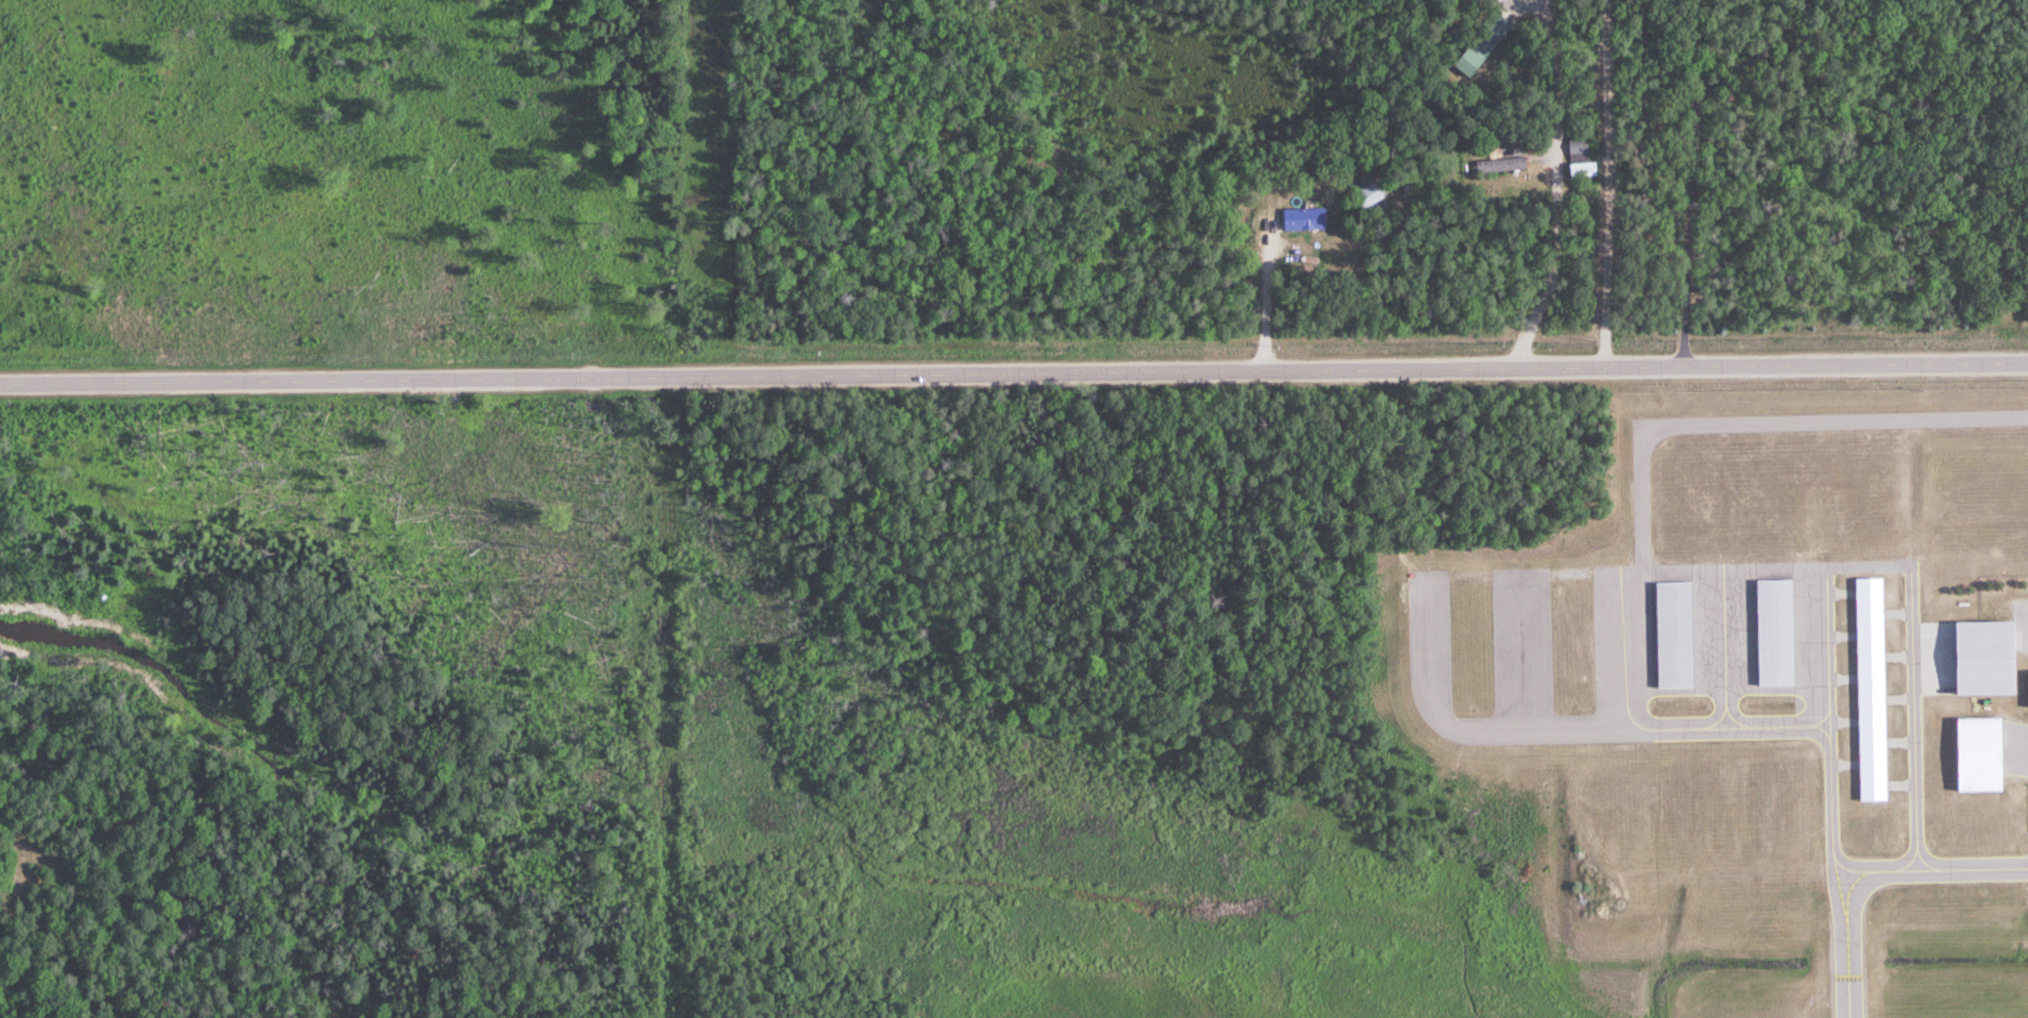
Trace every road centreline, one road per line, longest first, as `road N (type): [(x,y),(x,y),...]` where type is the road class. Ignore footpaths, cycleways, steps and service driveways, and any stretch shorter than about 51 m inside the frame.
road 1 (residential): [(2027,360),(0,385)]
road 2 (track): [(91,1017),(0,835)]

